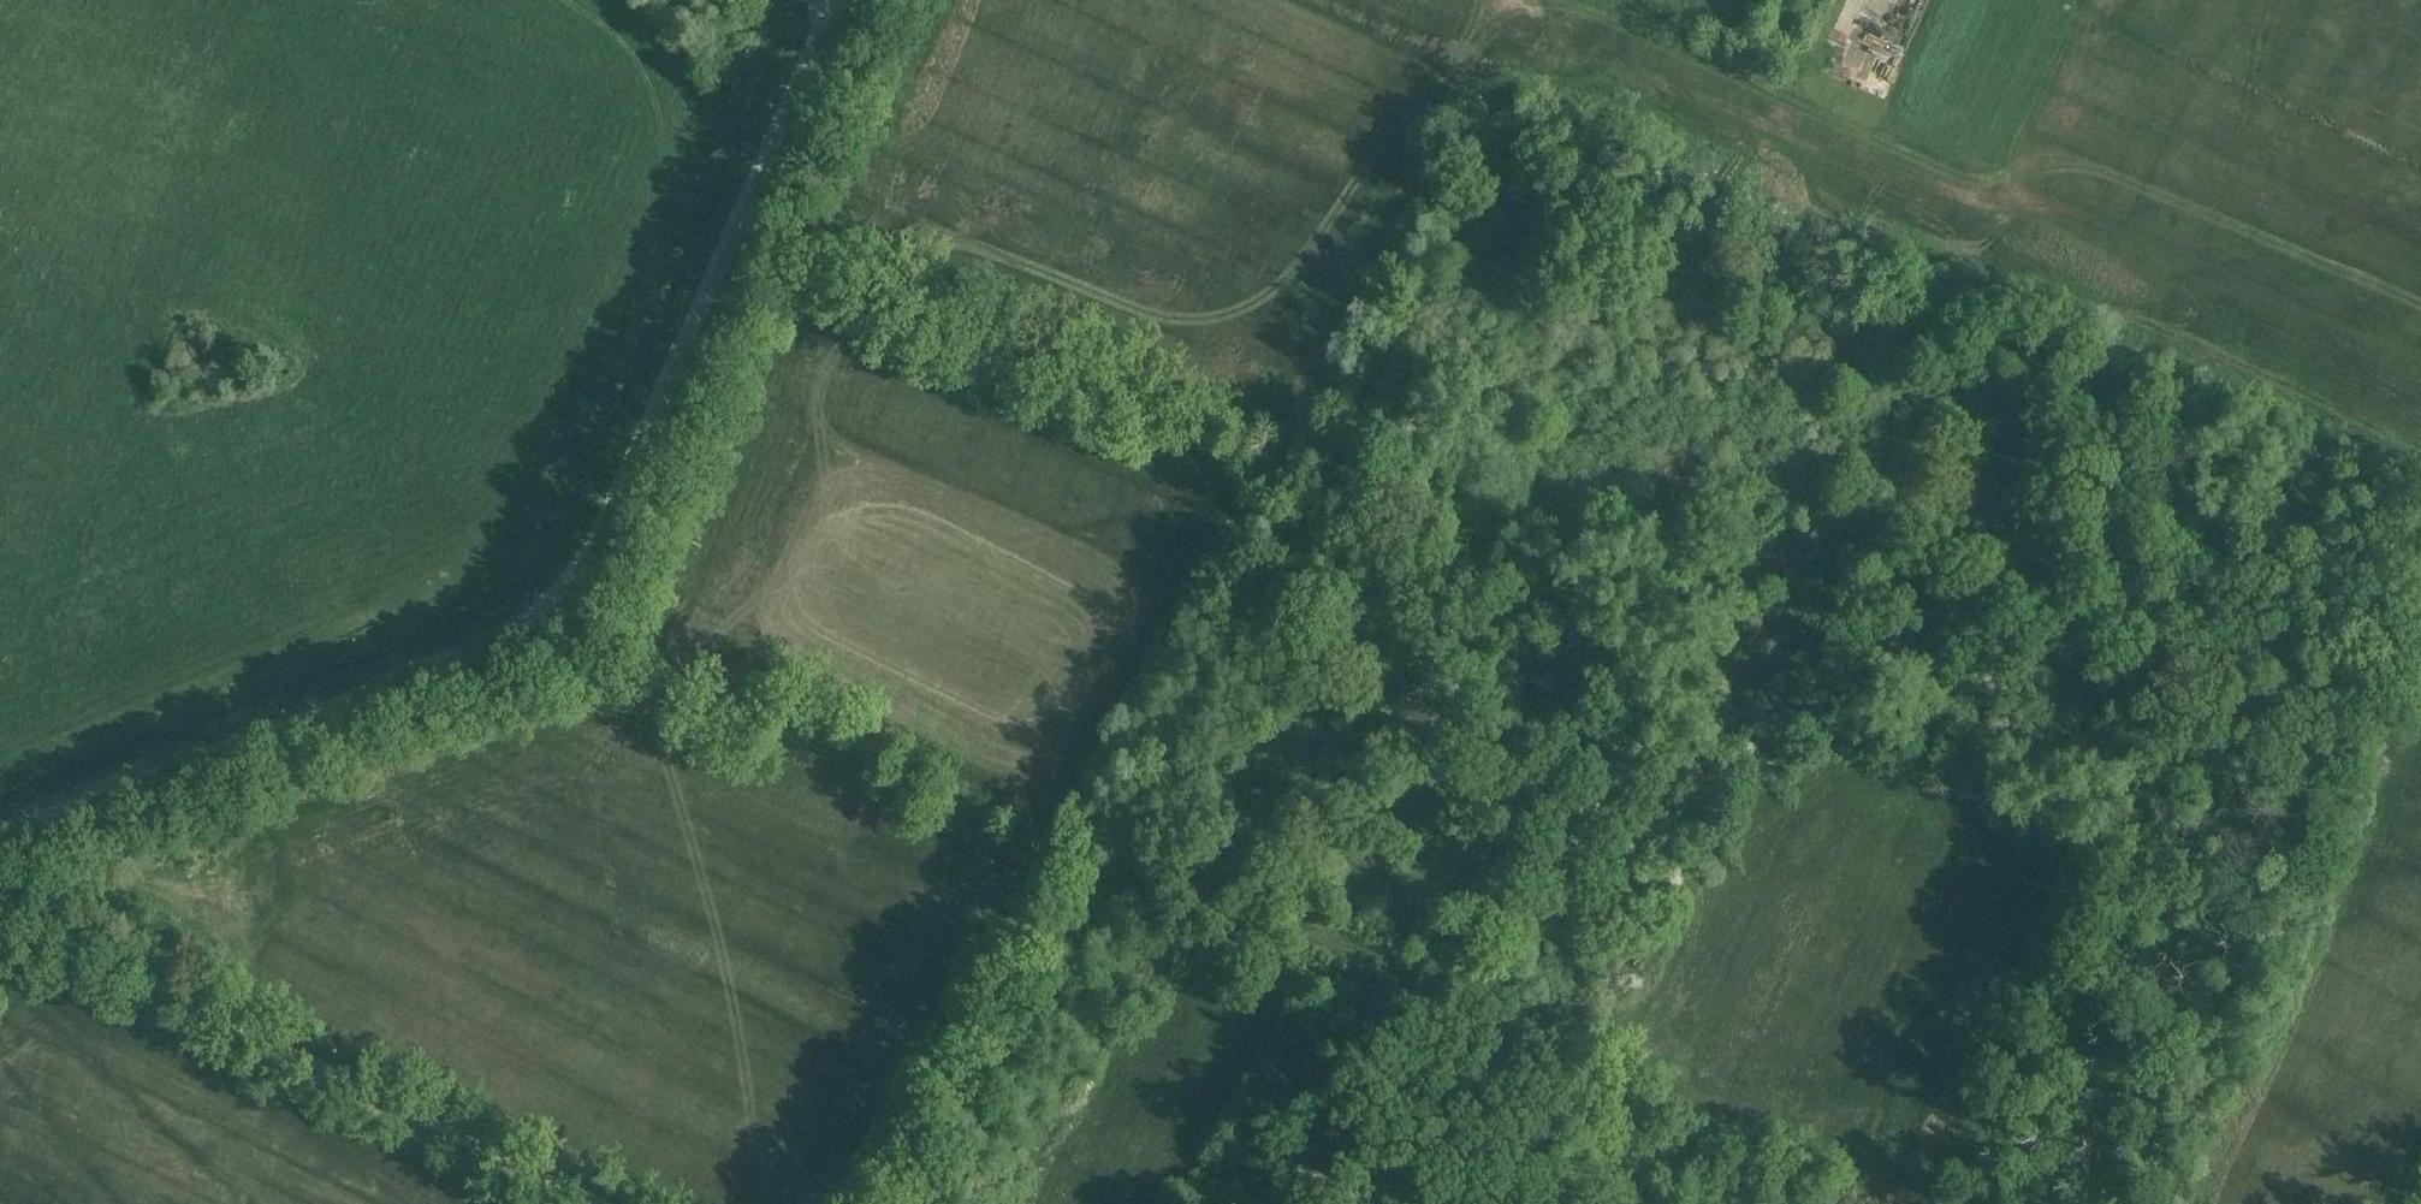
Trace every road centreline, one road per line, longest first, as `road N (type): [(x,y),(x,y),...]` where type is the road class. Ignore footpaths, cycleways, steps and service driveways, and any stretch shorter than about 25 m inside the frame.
road 1 (unclassified): [(0,830),(436,666),(524,624),(588,572),(630,502),(840,0)]
road 2 (track): [(0,909),(598,1203)]

